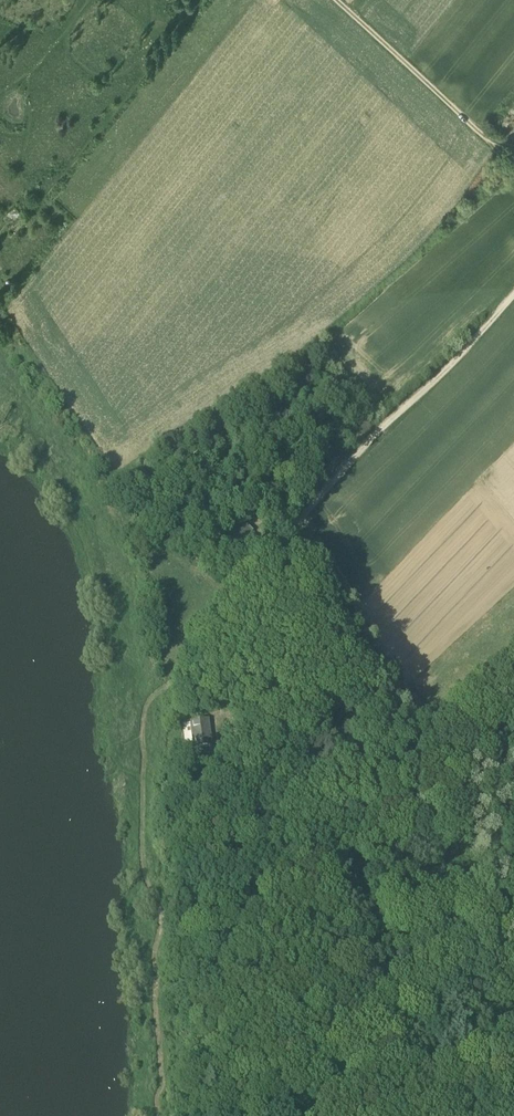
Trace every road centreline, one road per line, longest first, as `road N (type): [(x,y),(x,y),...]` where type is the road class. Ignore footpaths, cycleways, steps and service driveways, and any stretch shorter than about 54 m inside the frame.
road 1 (track): [(288,535),(377,707),(513,941)]
road 2 (track): [(288,535),(513,296)]
road 3 (track): [(513,944),(236,1115)]
road 4 (track): [(488,141),(335,0)]
road 5 (track): [(177,671),(288,535)]

